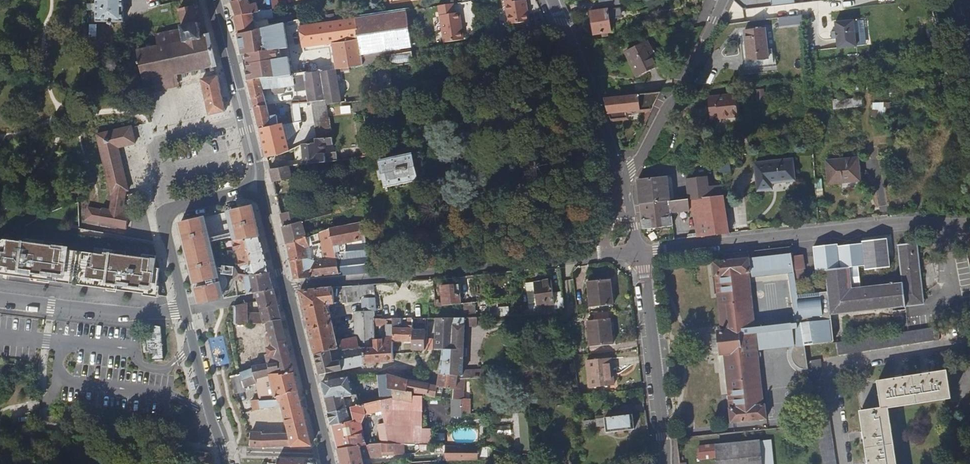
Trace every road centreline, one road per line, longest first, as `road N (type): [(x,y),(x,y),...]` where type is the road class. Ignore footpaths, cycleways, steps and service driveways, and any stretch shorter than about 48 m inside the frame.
road 1 (residential): [(287,290),(638,253)]
road 2 (residential): [(638,253),(882,226),(969,233)]
road 3 (residential): [(846,463),(832,367),(953,352)]
road 4 (residential): [(666,463),(638,253)]
road 5 (residential): [(622,183),(723,0)]
road 6 (tertiary): [(258,185),(166,211),(185,310)]
road 7 (residential): [(553,0),(622,183)]
road 8 (tertiary): [(215,0),(258,185)]
road 9 (residential): [(185,310),(113,313),(0,301)]
road 10 (tertiary): [(330,463),(287,290)]
road 11 (tertiary): [(185,310),(225,463)]

